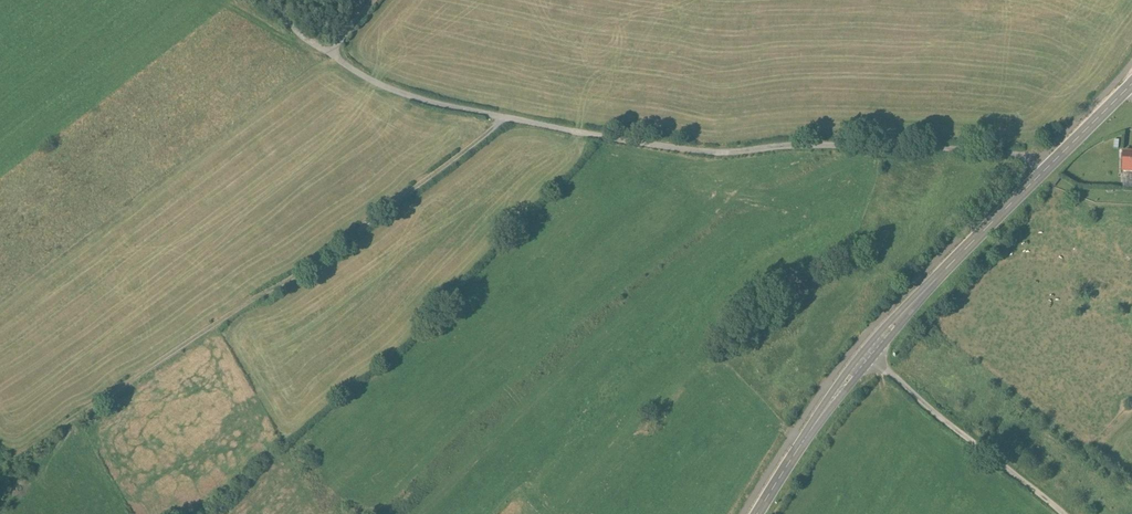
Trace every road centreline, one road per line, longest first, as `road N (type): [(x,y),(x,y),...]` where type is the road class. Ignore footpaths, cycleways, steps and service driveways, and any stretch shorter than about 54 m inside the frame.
road 1 (track): [(1038,161),(815,142),(723,155),(449,105),(357,76),(291,31),(267,0)]
road 2 (track): [(506,116),(309,269),(12,458)]
road 3 (tertiary): [(761,513),(871,353),(1131,84)]
road 4 (track): [(1065,513),(858,344)]

